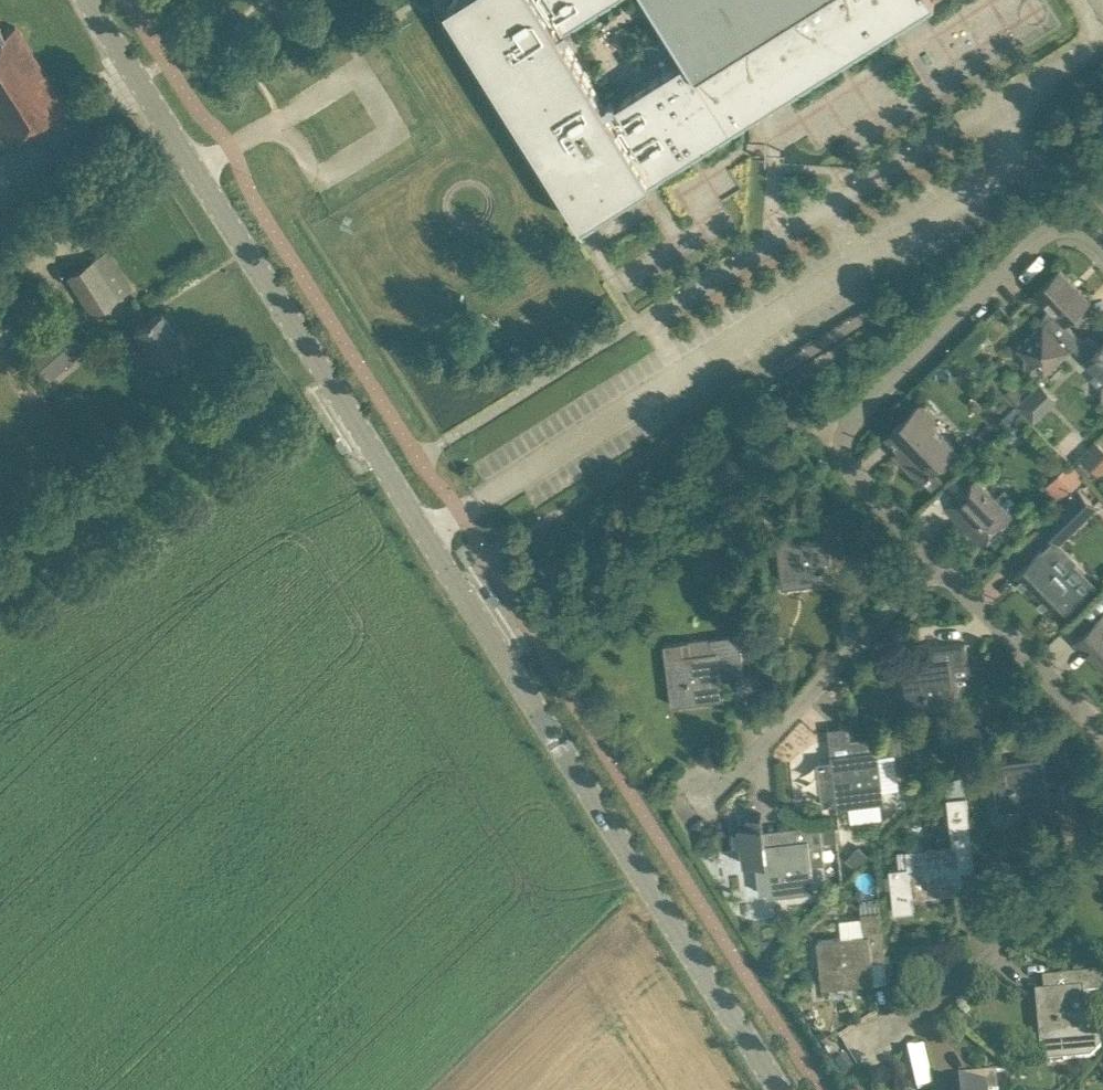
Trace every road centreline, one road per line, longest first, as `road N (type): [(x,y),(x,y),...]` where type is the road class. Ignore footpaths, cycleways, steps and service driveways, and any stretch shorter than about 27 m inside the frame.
road 1 (tertiary): [(779,1089),(87,0)]
road 2 (residential): [(936,562),(851,472),(843,451),(857,417),(1040,234),(1062,224)]
road 3 (residential): [(704,801),(936,562)]
road 4 (residential): [(889,1061),(1102,841)]
road 5 (residential): [(1102,736),(936,562)]

